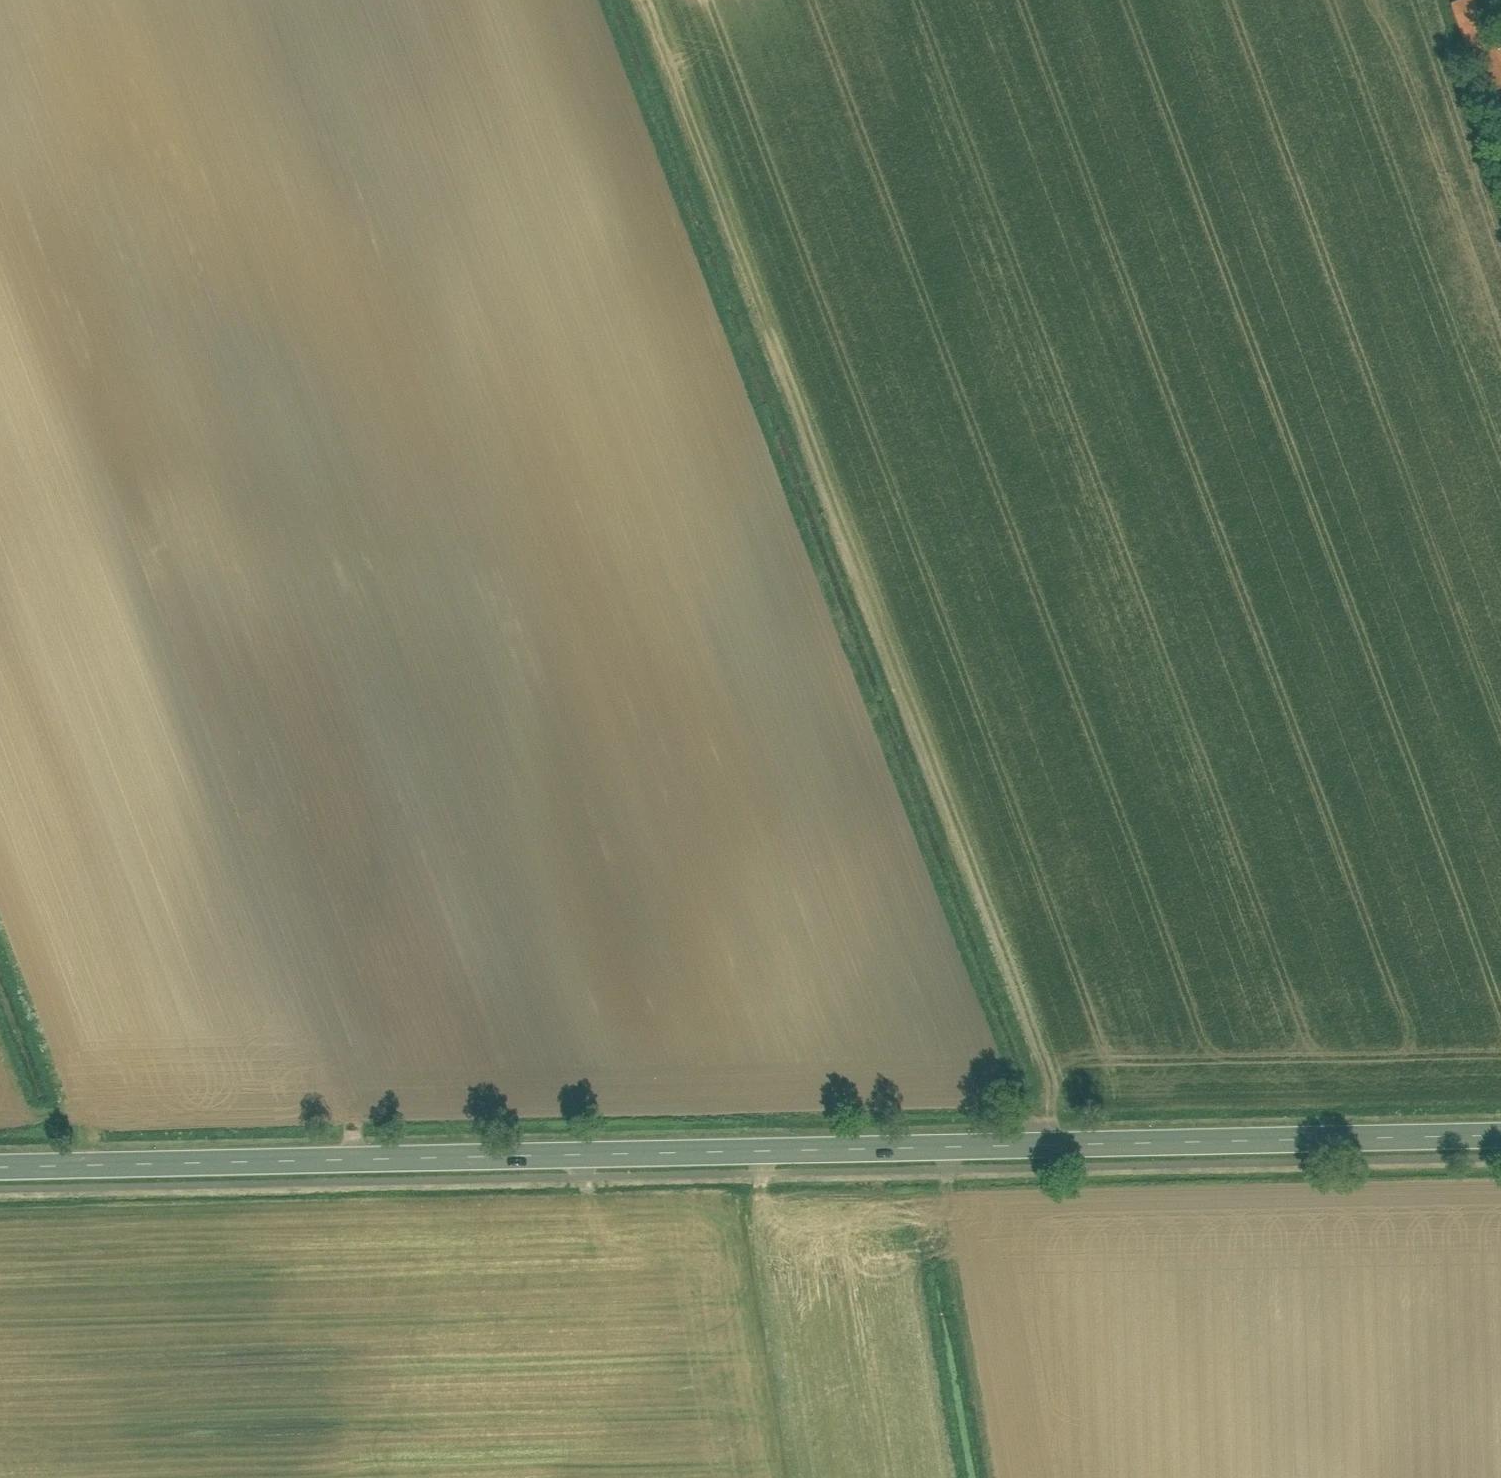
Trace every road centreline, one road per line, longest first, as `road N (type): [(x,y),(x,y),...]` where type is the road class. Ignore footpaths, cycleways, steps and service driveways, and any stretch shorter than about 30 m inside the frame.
road 1 (secondary): [(1500,1137),(0,1170)]

